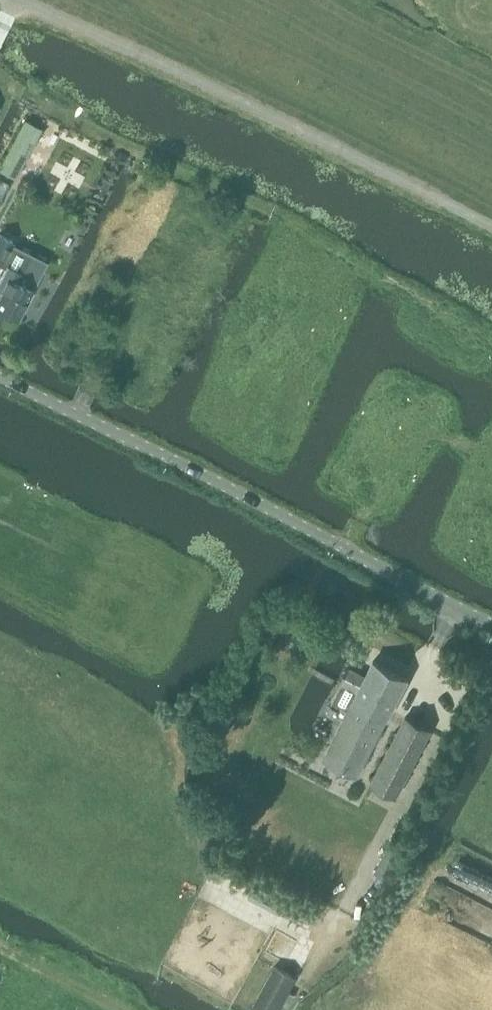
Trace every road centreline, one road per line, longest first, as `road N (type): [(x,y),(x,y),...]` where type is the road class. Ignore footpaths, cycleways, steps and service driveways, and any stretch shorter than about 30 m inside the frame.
road 1 (unclassified): [(491,626),(0,378)]
road 2 (unclassified): [(491,227),(22,0)]

